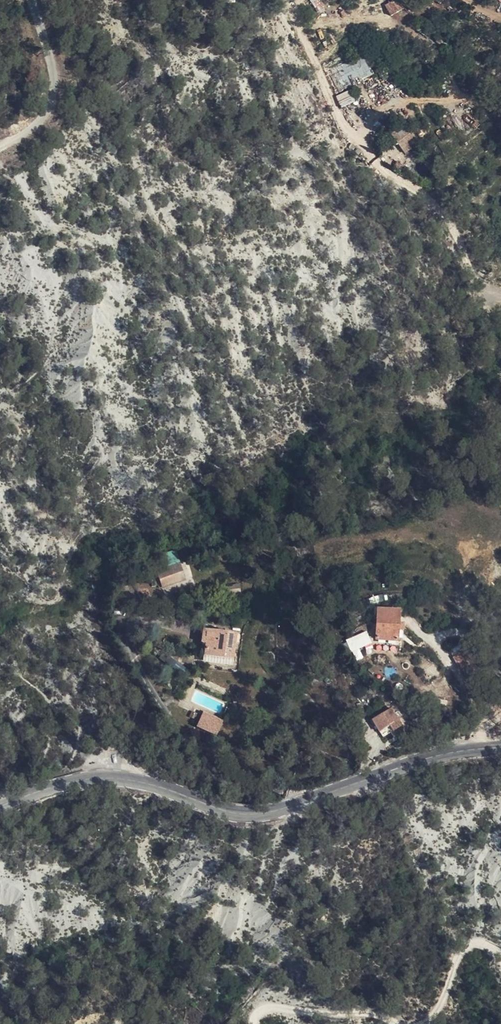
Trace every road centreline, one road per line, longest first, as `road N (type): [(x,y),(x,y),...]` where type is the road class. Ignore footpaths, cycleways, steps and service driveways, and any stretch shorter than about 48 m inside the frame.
road 1 (secondary): [(500,748),(440,754),(255,814),(113,778),(63,783),(0,807)]
road 2 (track): [(33,0),(55,79),(39,124),(0,151)]
road 3 (track): [(396,1023),(372,1009),(285,1009),(261,1014),(256,1023)]
road 4 (track): [(500,964),(483,939),(466,946),(430,1023)]

